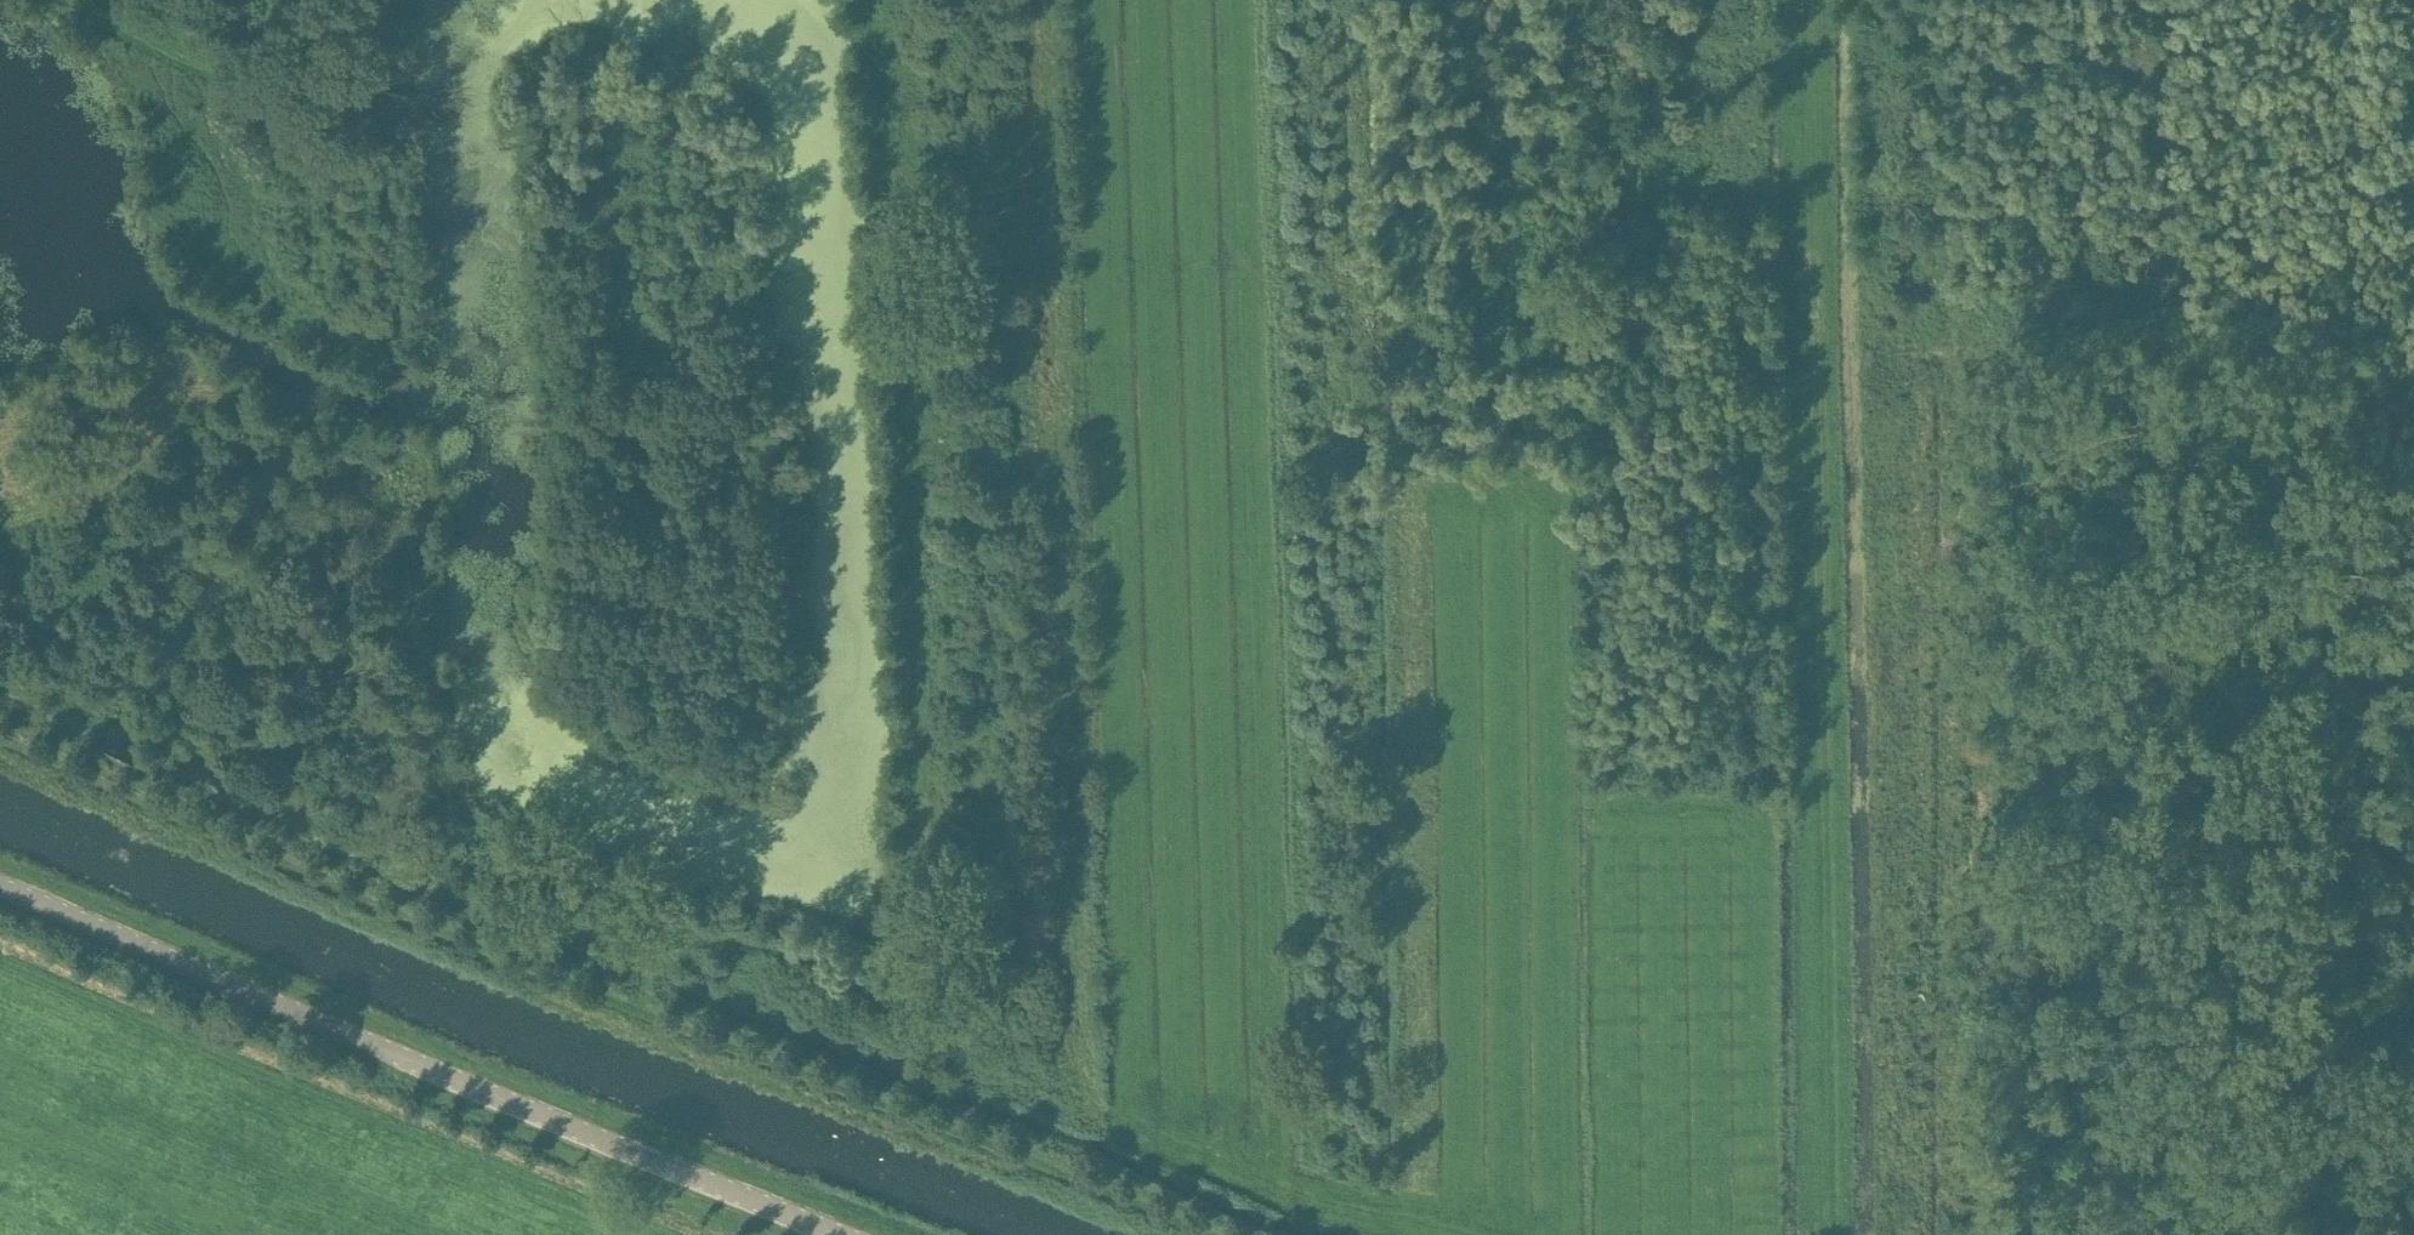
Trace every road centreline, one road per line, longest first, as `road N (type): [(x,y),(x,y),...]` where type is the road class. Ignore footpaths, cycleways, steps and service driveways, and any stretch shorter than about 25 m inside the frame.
road 1 (tertiary): [(843,1234),(0,885)]

